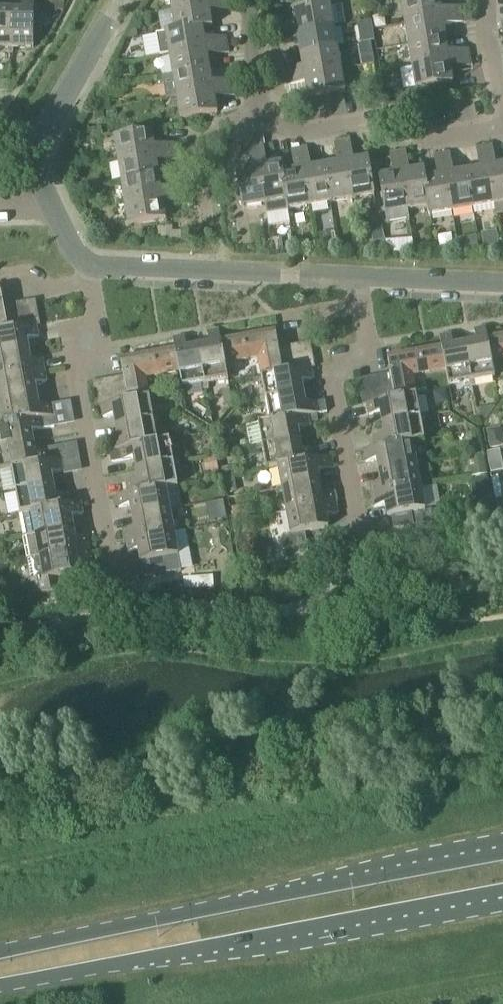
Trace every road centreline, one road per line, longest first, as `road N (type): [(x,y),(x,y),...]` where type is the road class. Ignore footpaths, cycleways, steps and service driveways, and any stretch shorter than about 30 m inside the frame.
road 1 (primary): [(502,855),(0,954)]
road 2 (primary): [(0,987),(502,893)]
road 3 (residential): [(87,280),(94,322),(77,385),(114,579)]
road 4 (residential): [(356,278),(89,264)]
road 5 (residential): [(359,301),(365,343),(337,377),(334,395),(359,533)]
road 6 (residential): [(50,208),(37,175),(41,139),(119,0)]
road 7 (residential): [(261,112),(204,147),(212,227)]
road 8 (residential): [(502,285),(356,278)]

